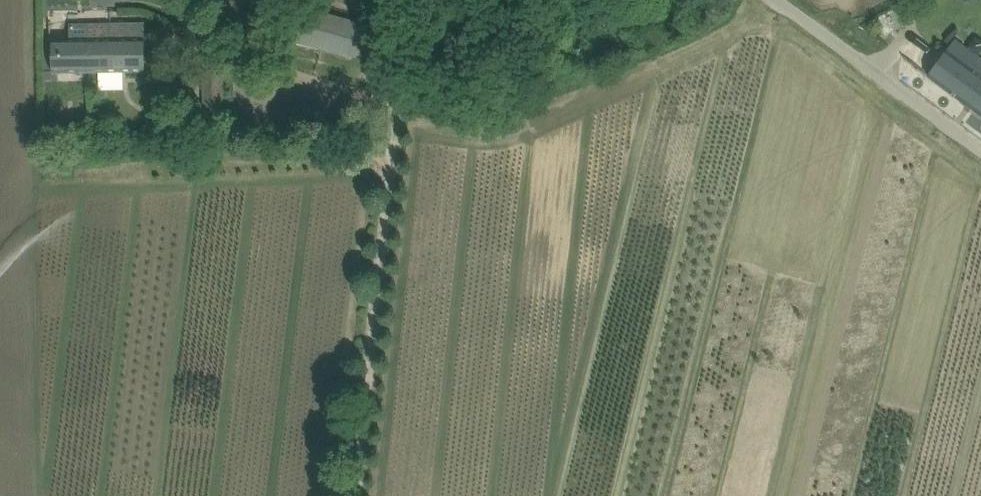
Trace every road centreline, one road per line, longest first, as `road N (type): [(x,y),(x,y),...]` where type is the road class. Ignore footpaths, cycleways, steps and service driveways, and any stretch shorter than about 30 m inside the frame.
road 1 (track): [(348,495),(394,115),(408,101),(508,109)]
road 2 (track): [(471,495),(527,127),(508,109)]
road 3 (track): [(389,158),(65,169)]
road 4 (unclassified): [(527,127),(538,104),(651,78),(735,41),(773,0)]
road 5 (unclassified): [(980,149),(775,0)]

